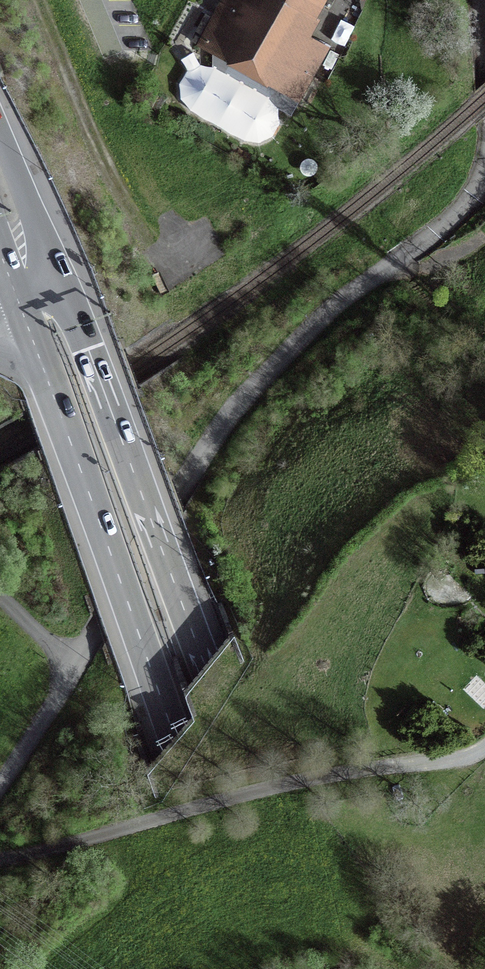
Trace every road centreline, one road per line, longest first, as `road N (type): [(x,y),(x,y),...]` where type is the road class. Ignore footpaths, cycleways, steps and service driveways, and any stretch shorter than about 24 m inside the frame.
road 1 (residential): [(0,786),(173,492),(252,384),(303,330),(454,218),(484,174)]
road 2 (motorway): [(357,968),(274,822),(207,672),(89,352),(33,280)]
road 3 (motorway): [(43,371),(256,968)]
road 4 (track): [(39,0),(127,208),(185,268)]

